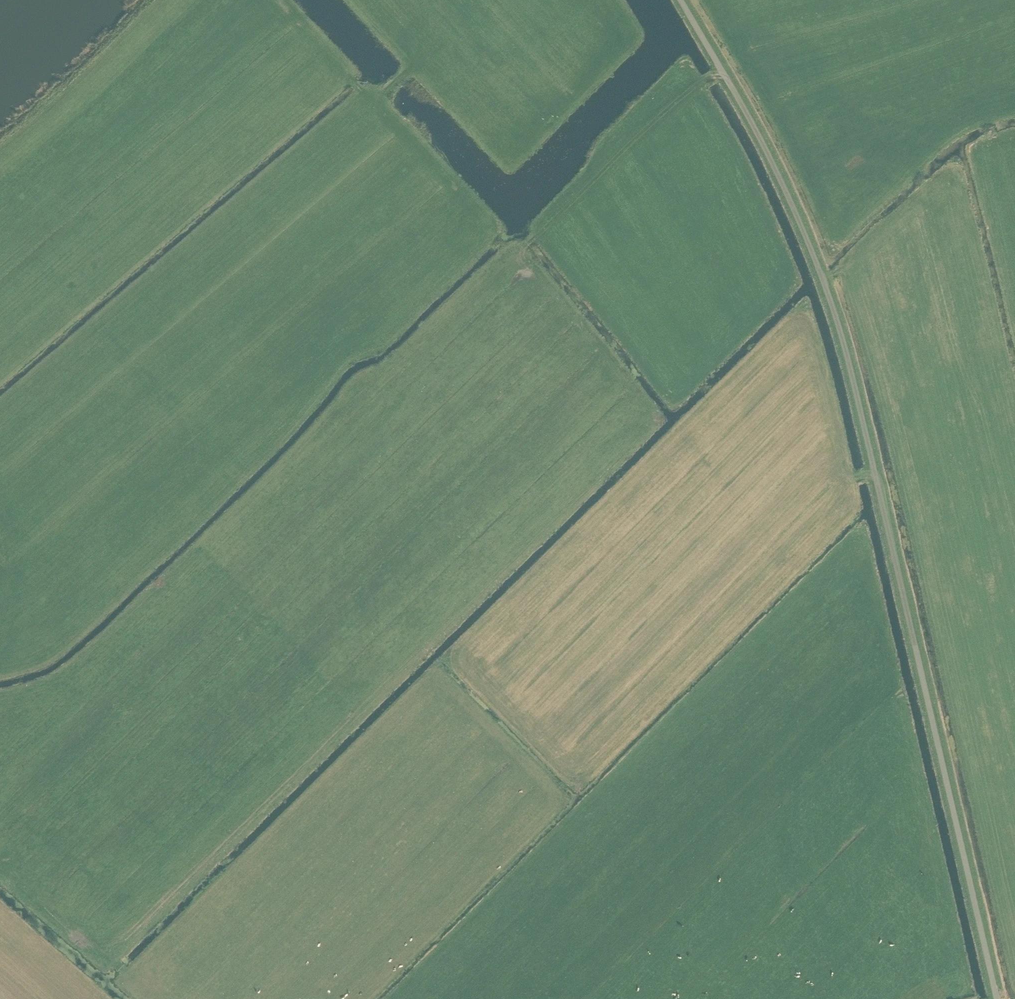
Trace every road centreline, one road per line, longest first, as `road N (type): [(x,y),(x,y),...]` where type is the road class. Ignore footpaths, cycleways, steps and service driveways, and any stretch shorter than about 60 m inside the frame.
road 1 (unclassified): [(997,998),(840,331),(770,158),(680,0)]

